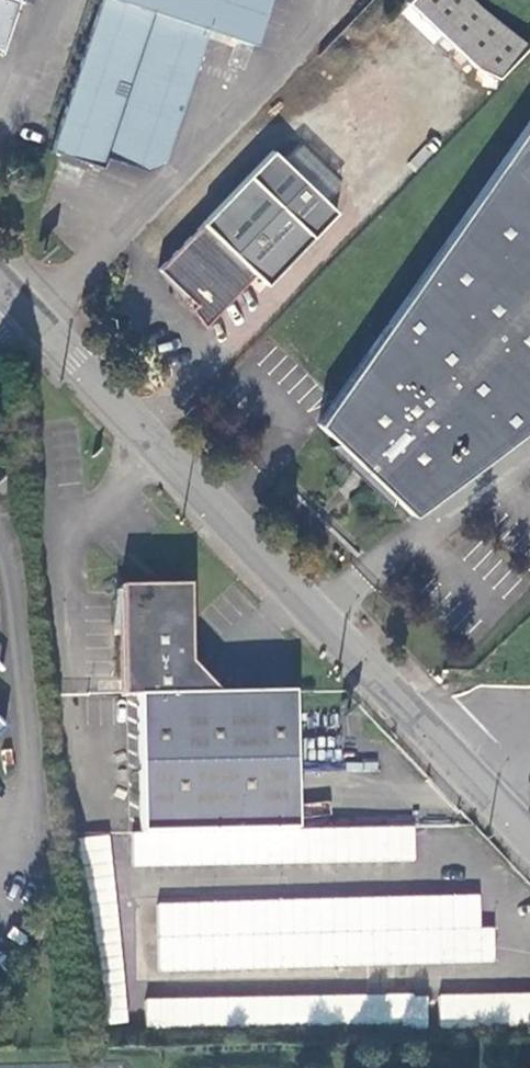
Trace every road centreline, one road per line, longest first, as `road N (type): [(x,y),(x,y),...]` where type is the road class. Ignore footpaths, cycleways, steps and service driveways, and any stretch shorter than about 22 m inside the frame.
road 1 (tertiary): [(529,829),(27,296)]

